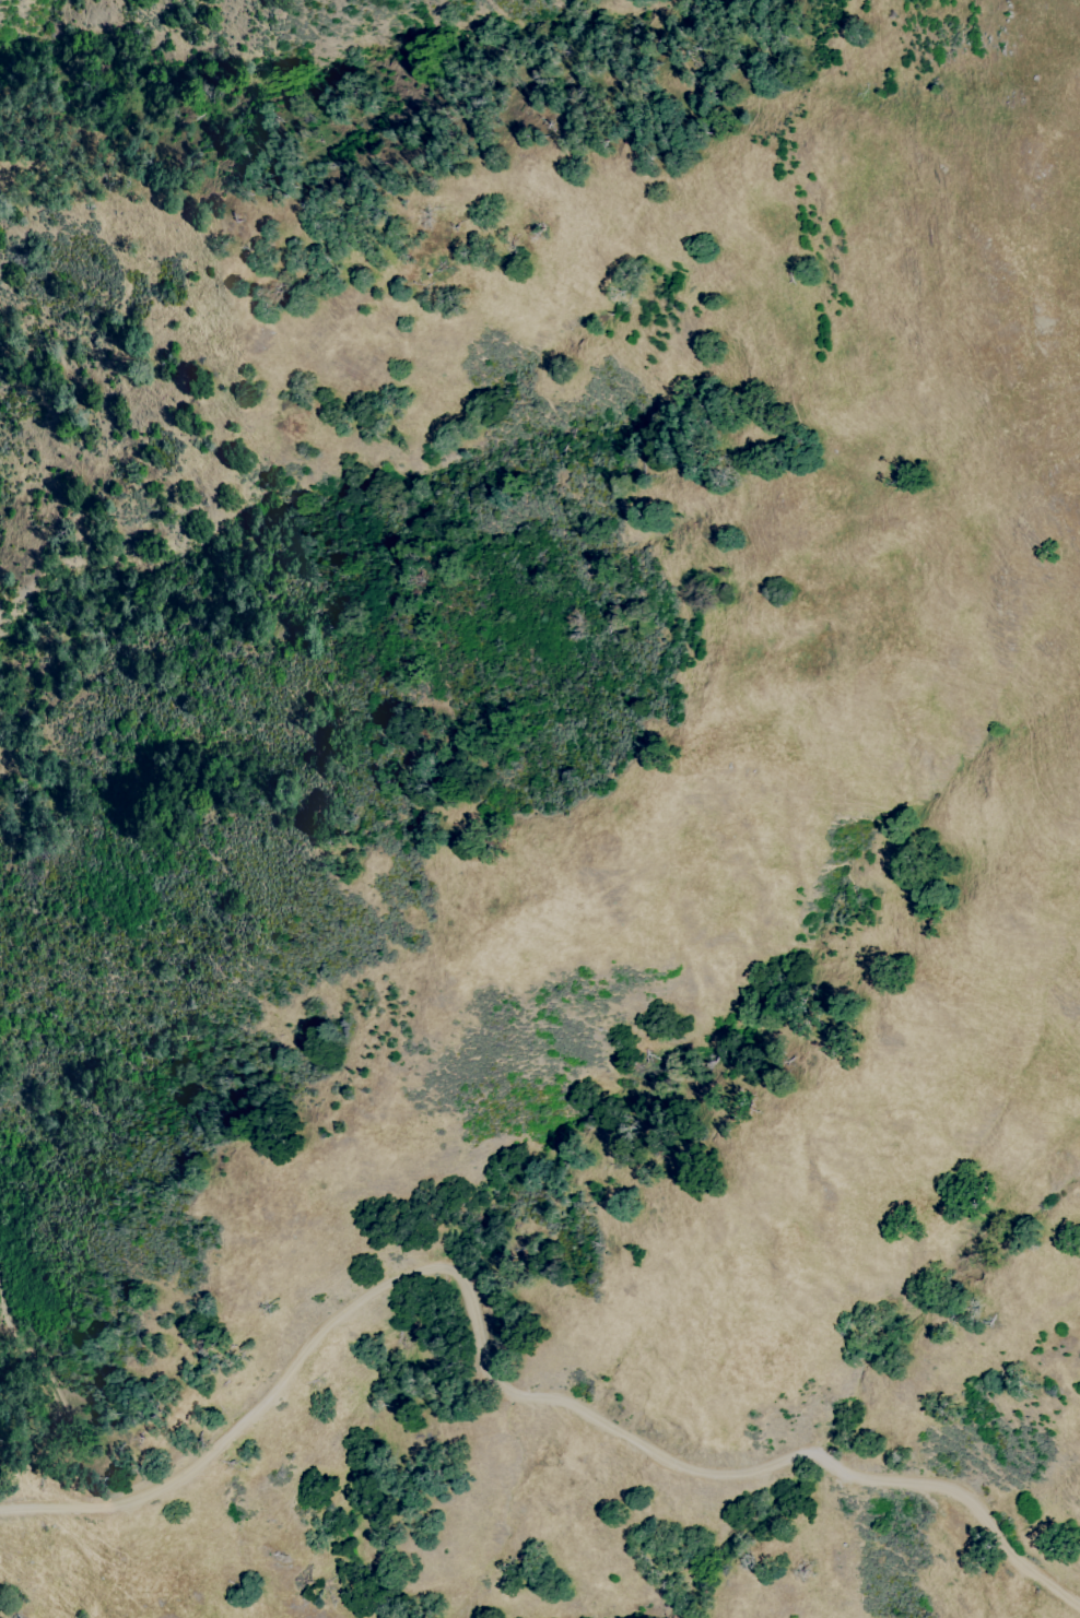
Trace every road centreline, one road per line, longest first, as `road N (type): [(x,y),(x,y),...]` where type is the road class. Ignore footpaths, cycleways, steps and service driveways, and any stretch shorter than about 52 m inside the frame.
road 1 (track): [(0,1501),(67,1512),(191,1471),(352,1310),(402,1294),(492,1381),(588,1410),(719,1474),(791,1463),(865,1480),(955,1488),(1031,1570),(1079,1593)]

